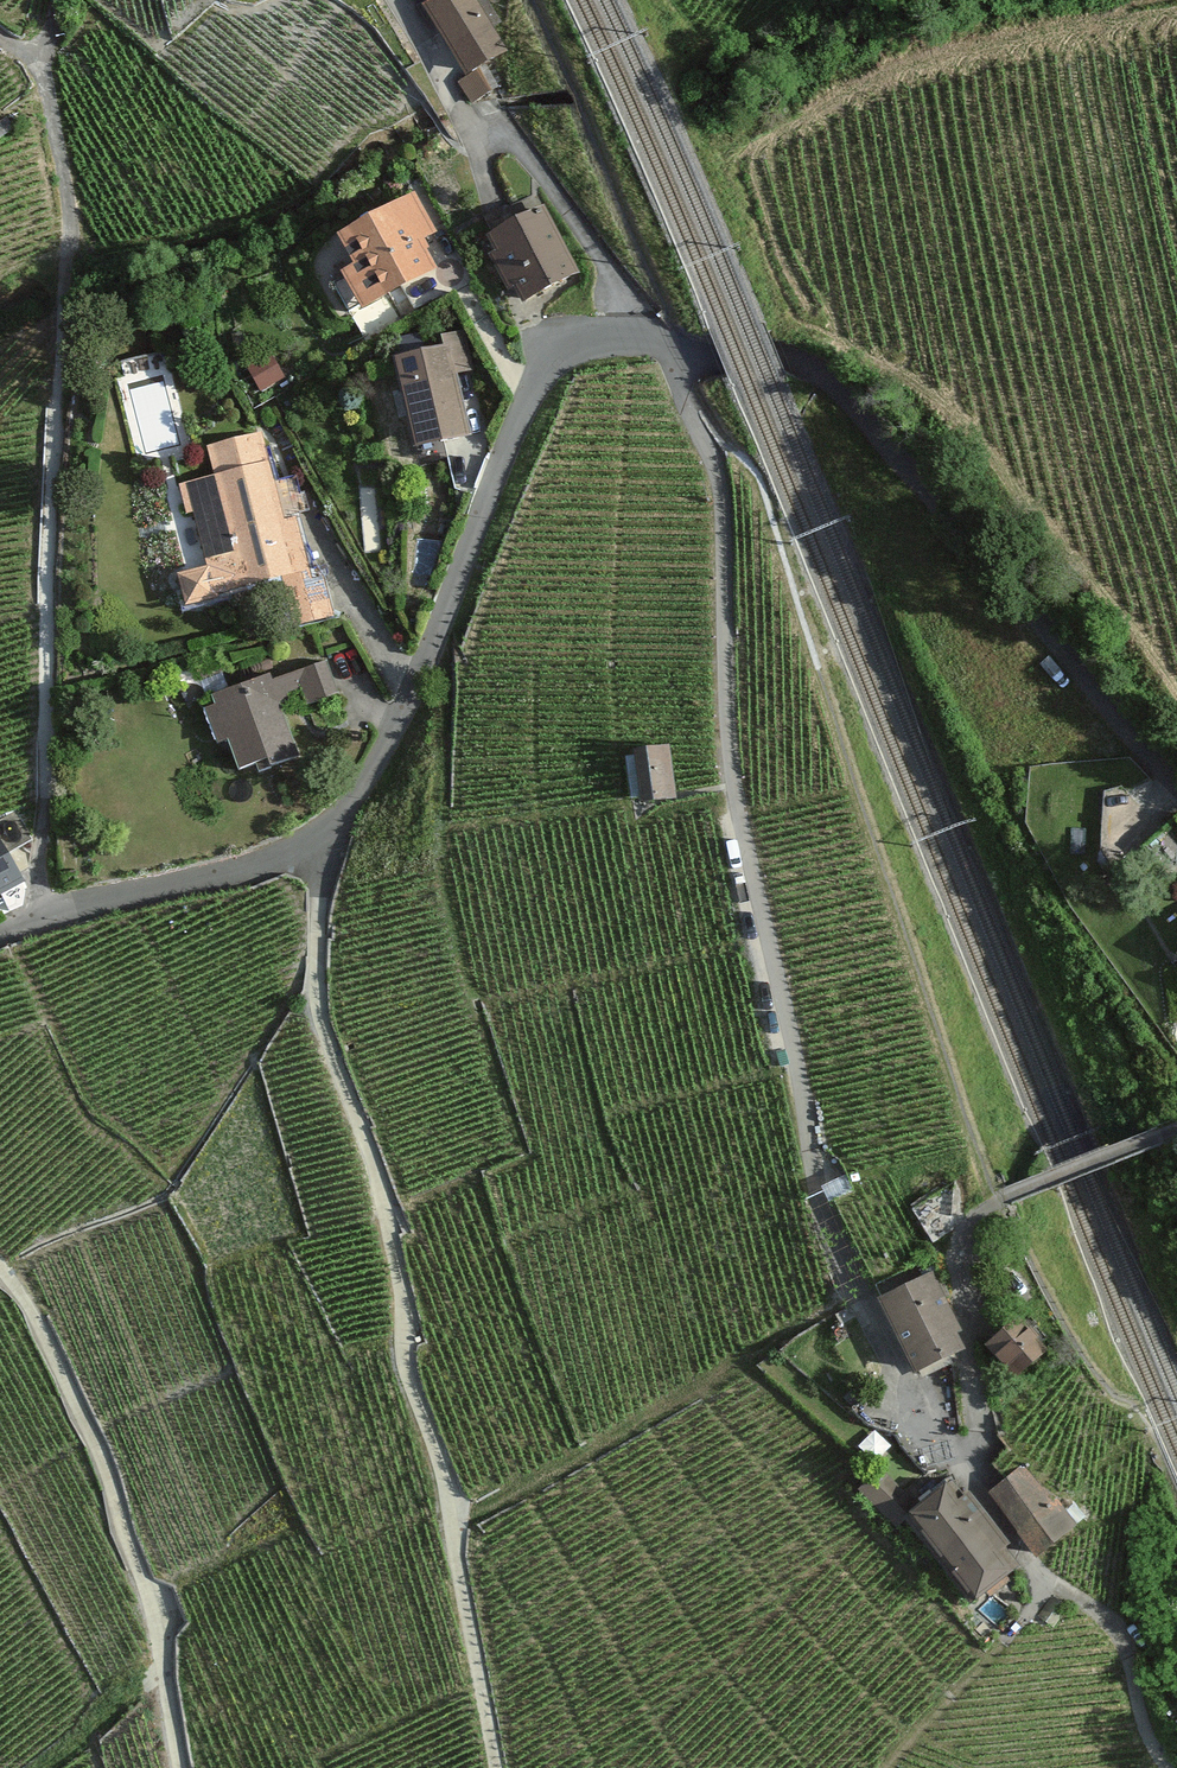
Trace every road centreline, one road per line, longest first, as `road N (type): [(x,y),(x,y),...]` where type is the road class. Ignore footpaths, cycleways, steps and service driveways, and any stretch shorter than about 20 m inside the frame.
road 1 (unclassified): [(959,1469),(840,1259),(813,1162),(737,799),(722,488),(665,340)]
road 2 (residential): [(0,936),(121,897),(242,872),(295,849),(347,811),(415,688),(540,377),(561,353),(594,338),(665,340)]
road 3 (track): [(496,1767),(452,1514),(403,1358),(400,1287),(374,1168),(314,996),(323,831)]
road 4 (track): [(34,63),(46,87),(70,226),(48,537),(40,919)]
road 5 (residential): [(665,340),(717,353),(783,352),(834,387),(1176,775)]
road 6 (track): [(182,1767),(144,1576),(102,1455),(0,1266)]
road 7 (residential): [(1176,1122),(1004,1193),(966,1217),(952,1264),(980,1430),(959,1469)]
road 8 (unclassified): [(1163,1767),(1141,1728),(1123,1644),(1100,1616),(1020,1556),(959,1469)]
road 9 (track): [(160,1664),(49,1767)]

